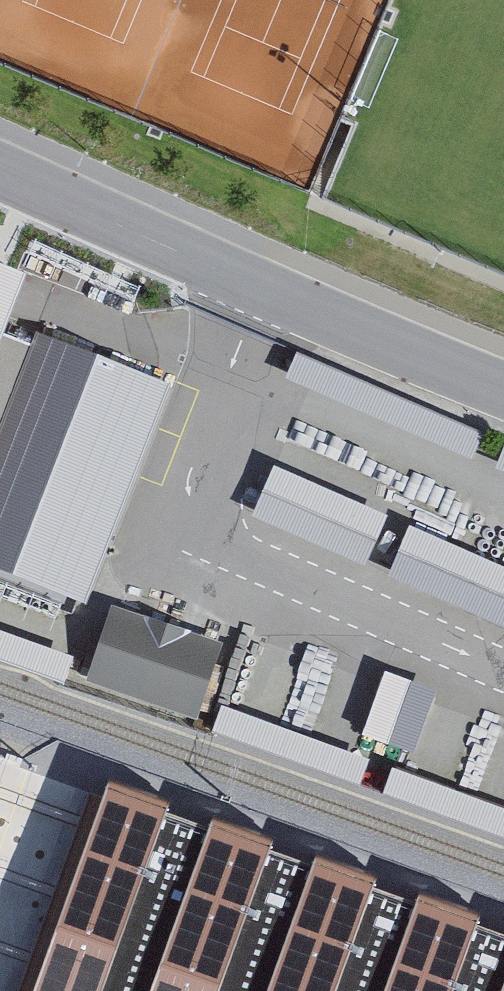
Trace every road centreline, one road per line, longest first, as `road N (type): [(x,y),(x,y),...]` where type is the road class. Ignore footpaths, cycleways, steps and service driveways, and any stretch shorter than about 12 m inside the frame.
road 1 (tertiary): [(503,384),(0,165)]

